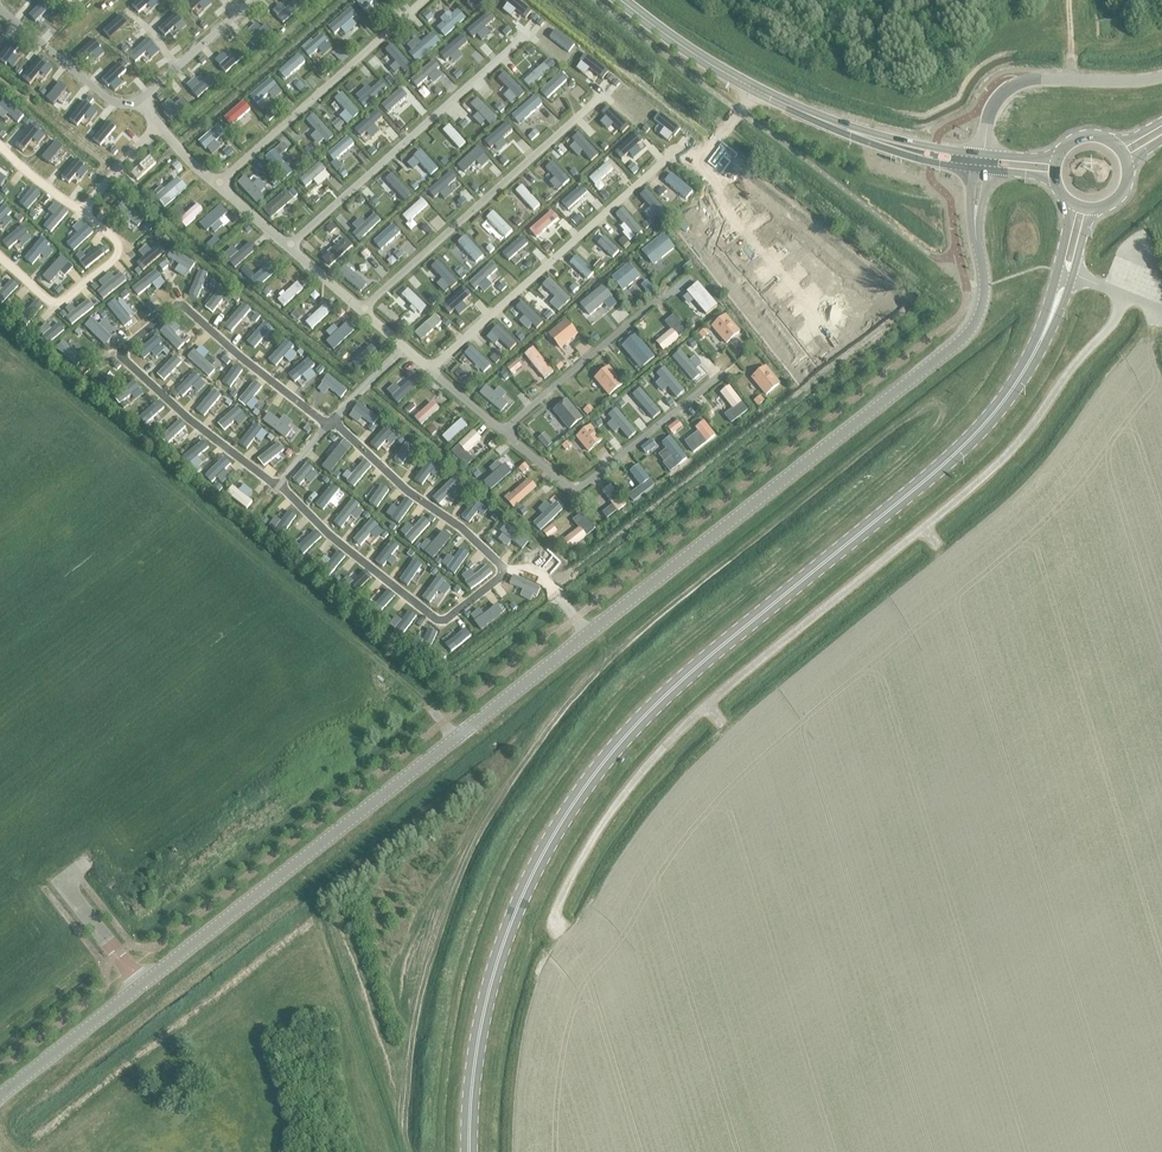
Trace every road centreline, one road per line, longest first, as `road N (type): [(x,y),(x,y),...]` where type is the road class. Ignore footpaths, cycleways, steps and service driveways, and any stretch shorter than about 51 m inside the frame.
road 1 (unclassified): [(0,1097),(933,363),(980,308),(976,231)]
road 2 (secondary): [(471,1151),(486,992),(513,911),(596,773),(671,693),(984,425),(1042,341),(1066,272)]
road 3 (track): [(556,926),(576,868),(670,740),(1025,437),(1113,322),(1124,294)]
road 4 (tertiary): [(873,139),(726,74),(620,0)]
road 5 (unclassified): [(983,154),(991,103),(998,87),(1018,77),(1142,81),(1161,74)]

